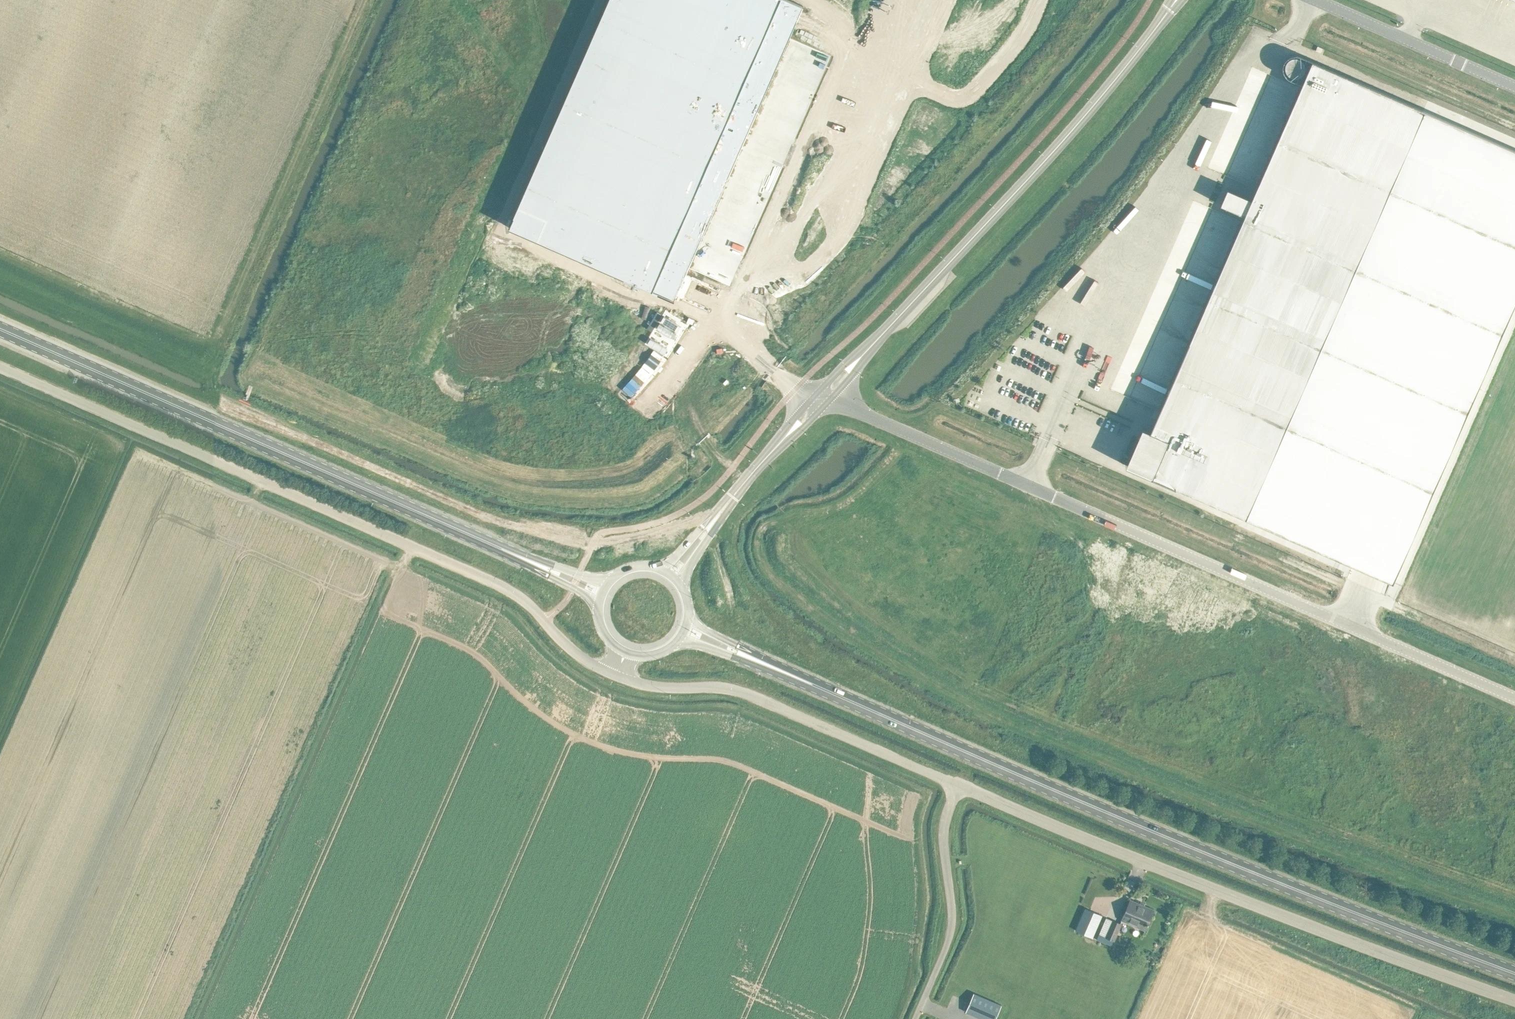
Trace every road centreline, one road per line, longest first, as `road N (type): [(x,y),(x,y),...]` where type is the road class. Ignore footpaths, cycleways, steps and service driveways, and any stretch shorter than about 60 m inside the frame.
road 1 (primary): [(1514,972),(1213,858),(749,657)]
road 2 (unclassified): [(1514,697),(830,400)]
road 3 (unclassified): [(610,675),(564,644),(513,591),(0,367)]
road 4 (unclassified): [(1514,999),(957,785)]
road 5 (primary): [(539,565),(0,330)]
road 6 (track): [(515,401),(452,373),(448,349),(600,0)]
road 7 (unclassified): [(1172,6),(1022,185),(864,354)]
road 8 (unclassified): [(957,785),(741,691),(610,675)]
road 9 (unclassified): [(916,1018),(953,916),(943,830),(957,785)]
road 10 (unclassified): [(1319,0),(1514,85)]
road 11 (unclassified): [(771,369),(771,337),(745,328),(725,348),(735,373)]

